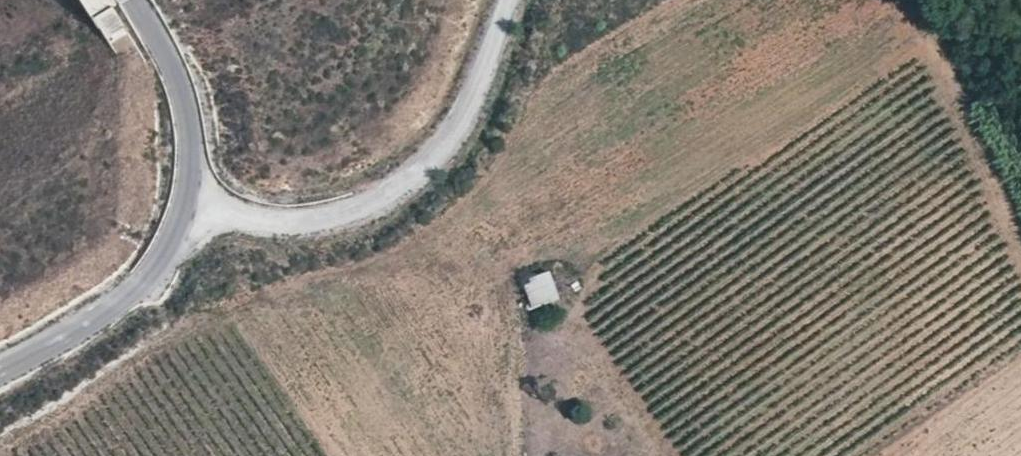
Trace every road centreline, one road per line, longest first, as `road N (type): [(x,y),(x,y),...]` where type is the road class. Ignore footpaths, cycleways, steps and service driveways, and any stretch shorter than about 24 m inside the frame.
road 1 (unclassified): [(183,209),(264,225),(348,220),(423,179),(468,113),(513,0)]
road 2 (unclassified): [(0,365),(65,334),(148,268),(183,209)]
road 3 (unclassified): [(183,209),(190,127),(178,77),(137,0)]

